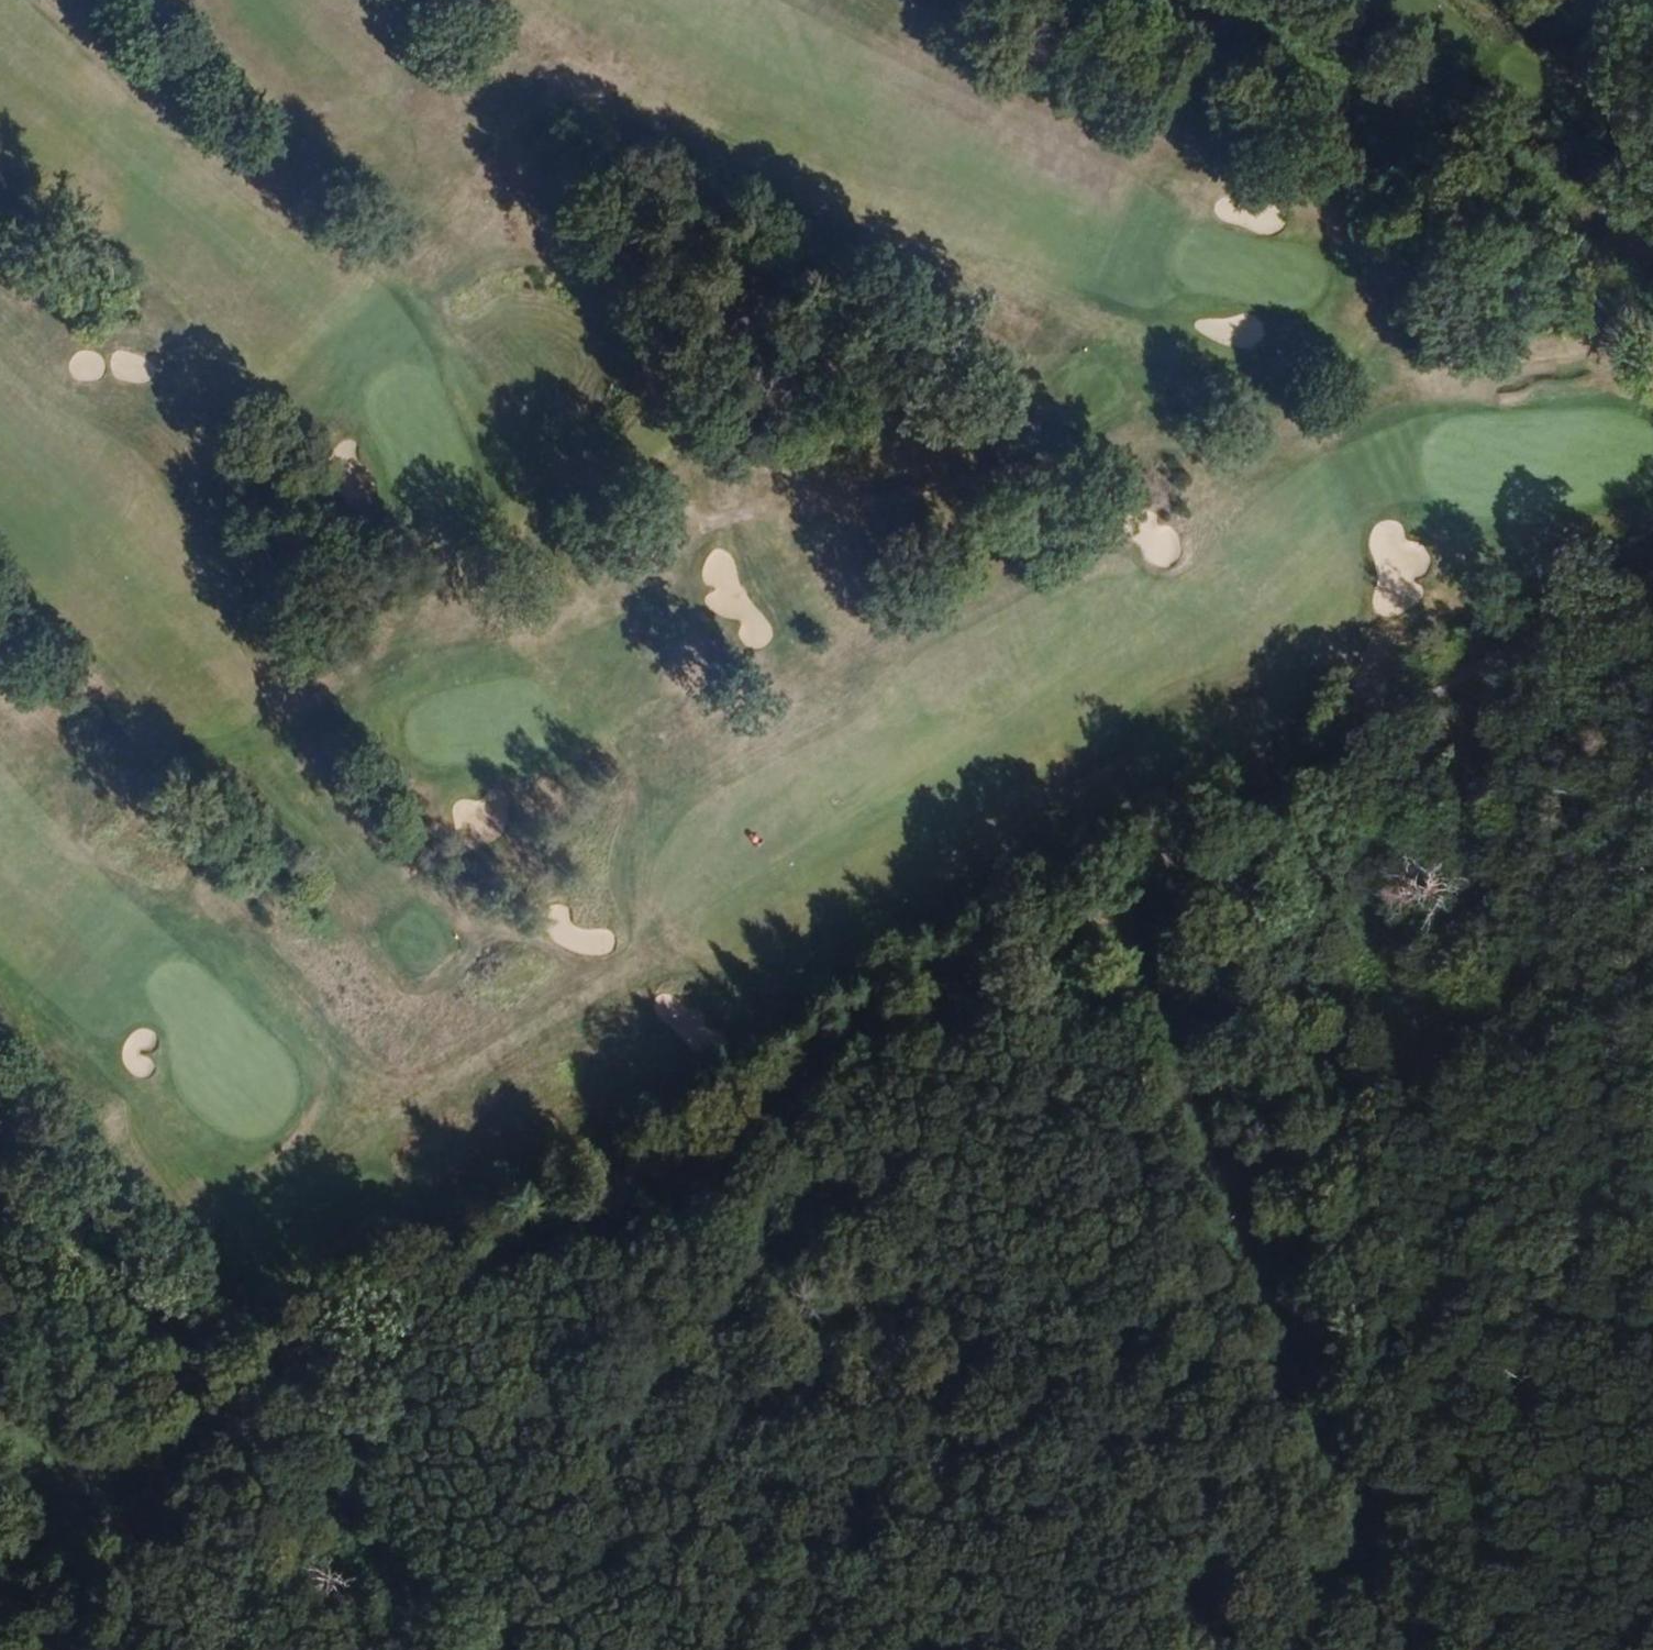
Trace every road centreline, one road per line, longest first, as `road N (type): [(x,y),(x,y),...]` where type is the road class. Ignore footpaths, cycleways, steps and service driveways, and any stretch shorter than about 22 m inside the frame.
road 1 (track): [(1396,1649),(1113,869)]
road 2 (track): [(252,1427),(469,1649)]
road 3 (track): [(252,1427),(0,1583)]

